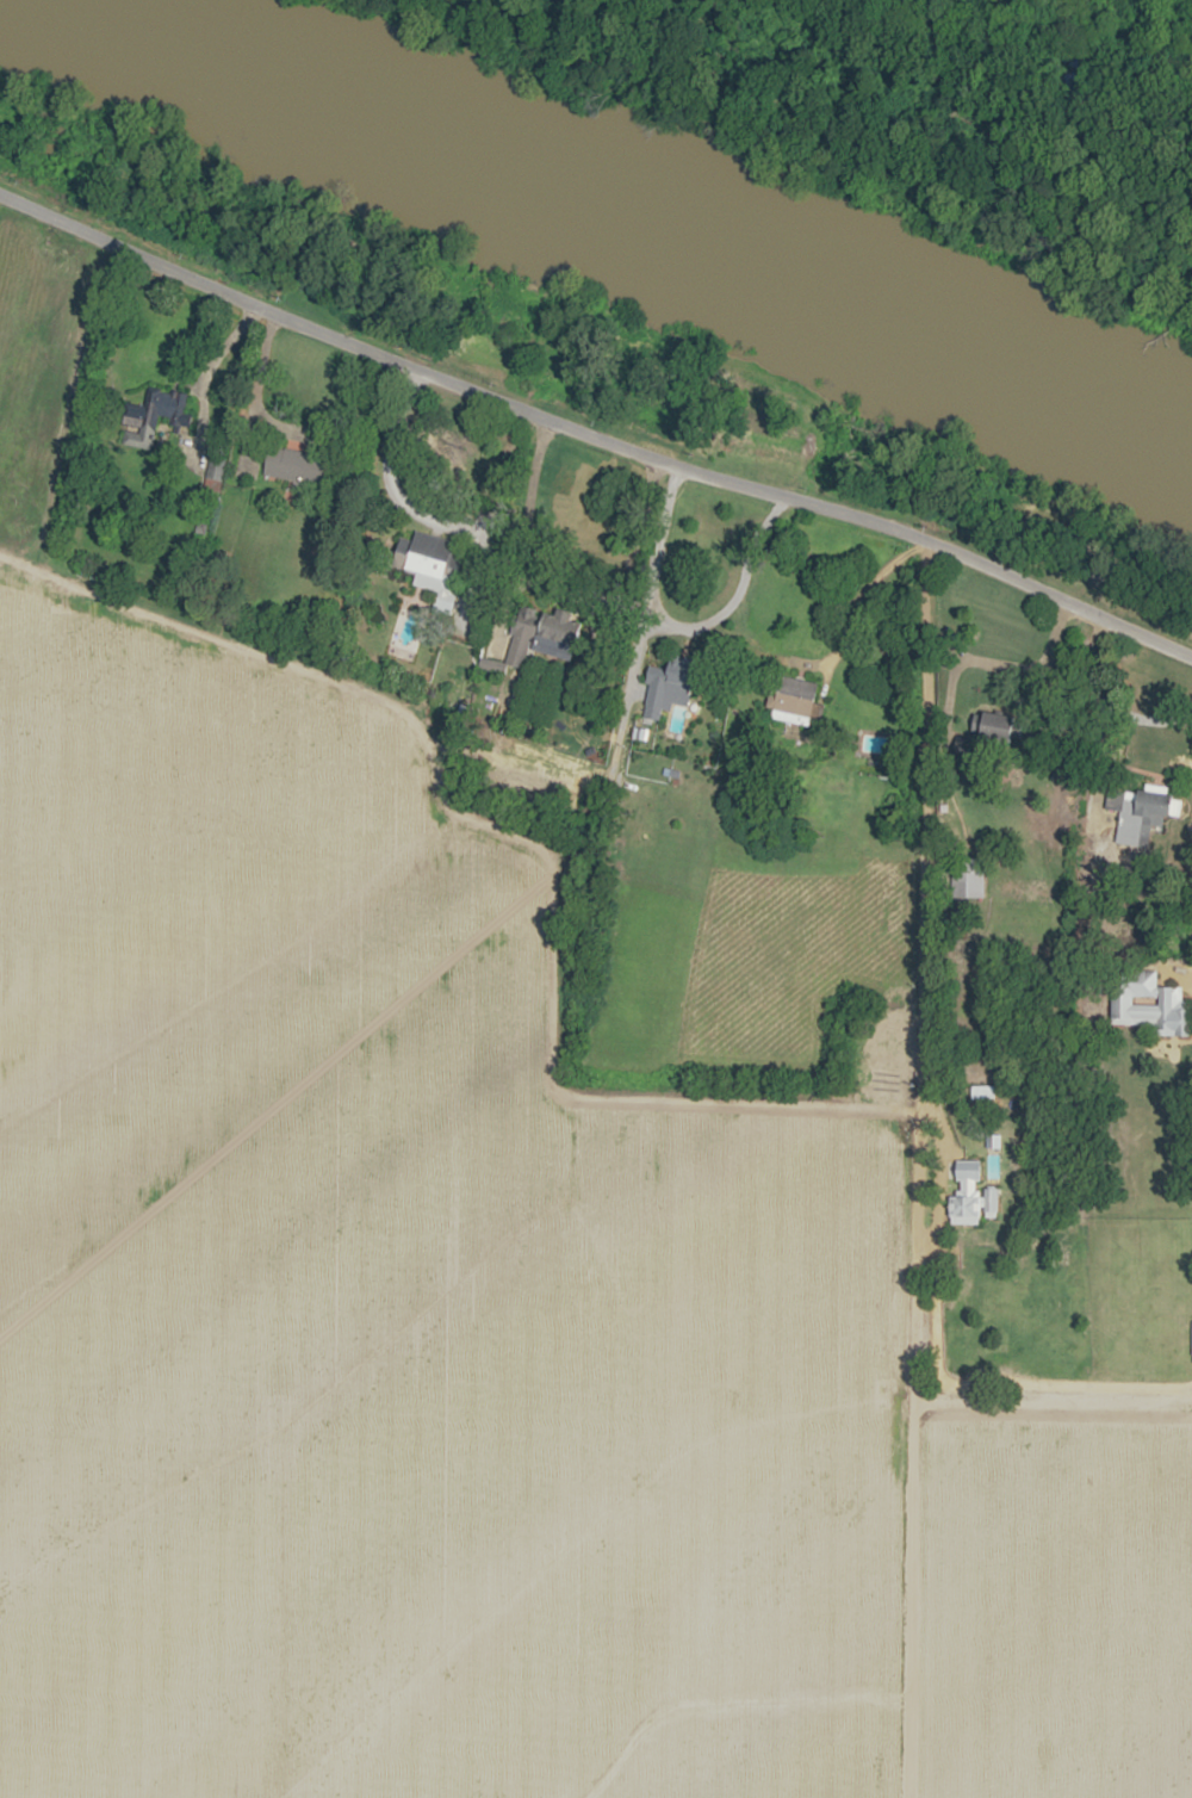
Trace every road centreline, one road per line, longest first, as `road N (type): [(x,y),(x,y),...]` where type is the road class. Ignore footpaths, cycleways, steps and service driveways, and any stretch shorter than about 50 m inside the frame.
road 1 (residential): [(1191,657),(925,538),(654,459),(253,304),(0,195)]
road 2 (residential): [(925,538),(908,1797)]
road 3 (residential): [(913,1099),(566,1092),(558,1084),(544,850),(581,825),(590,808),(654,459)]

